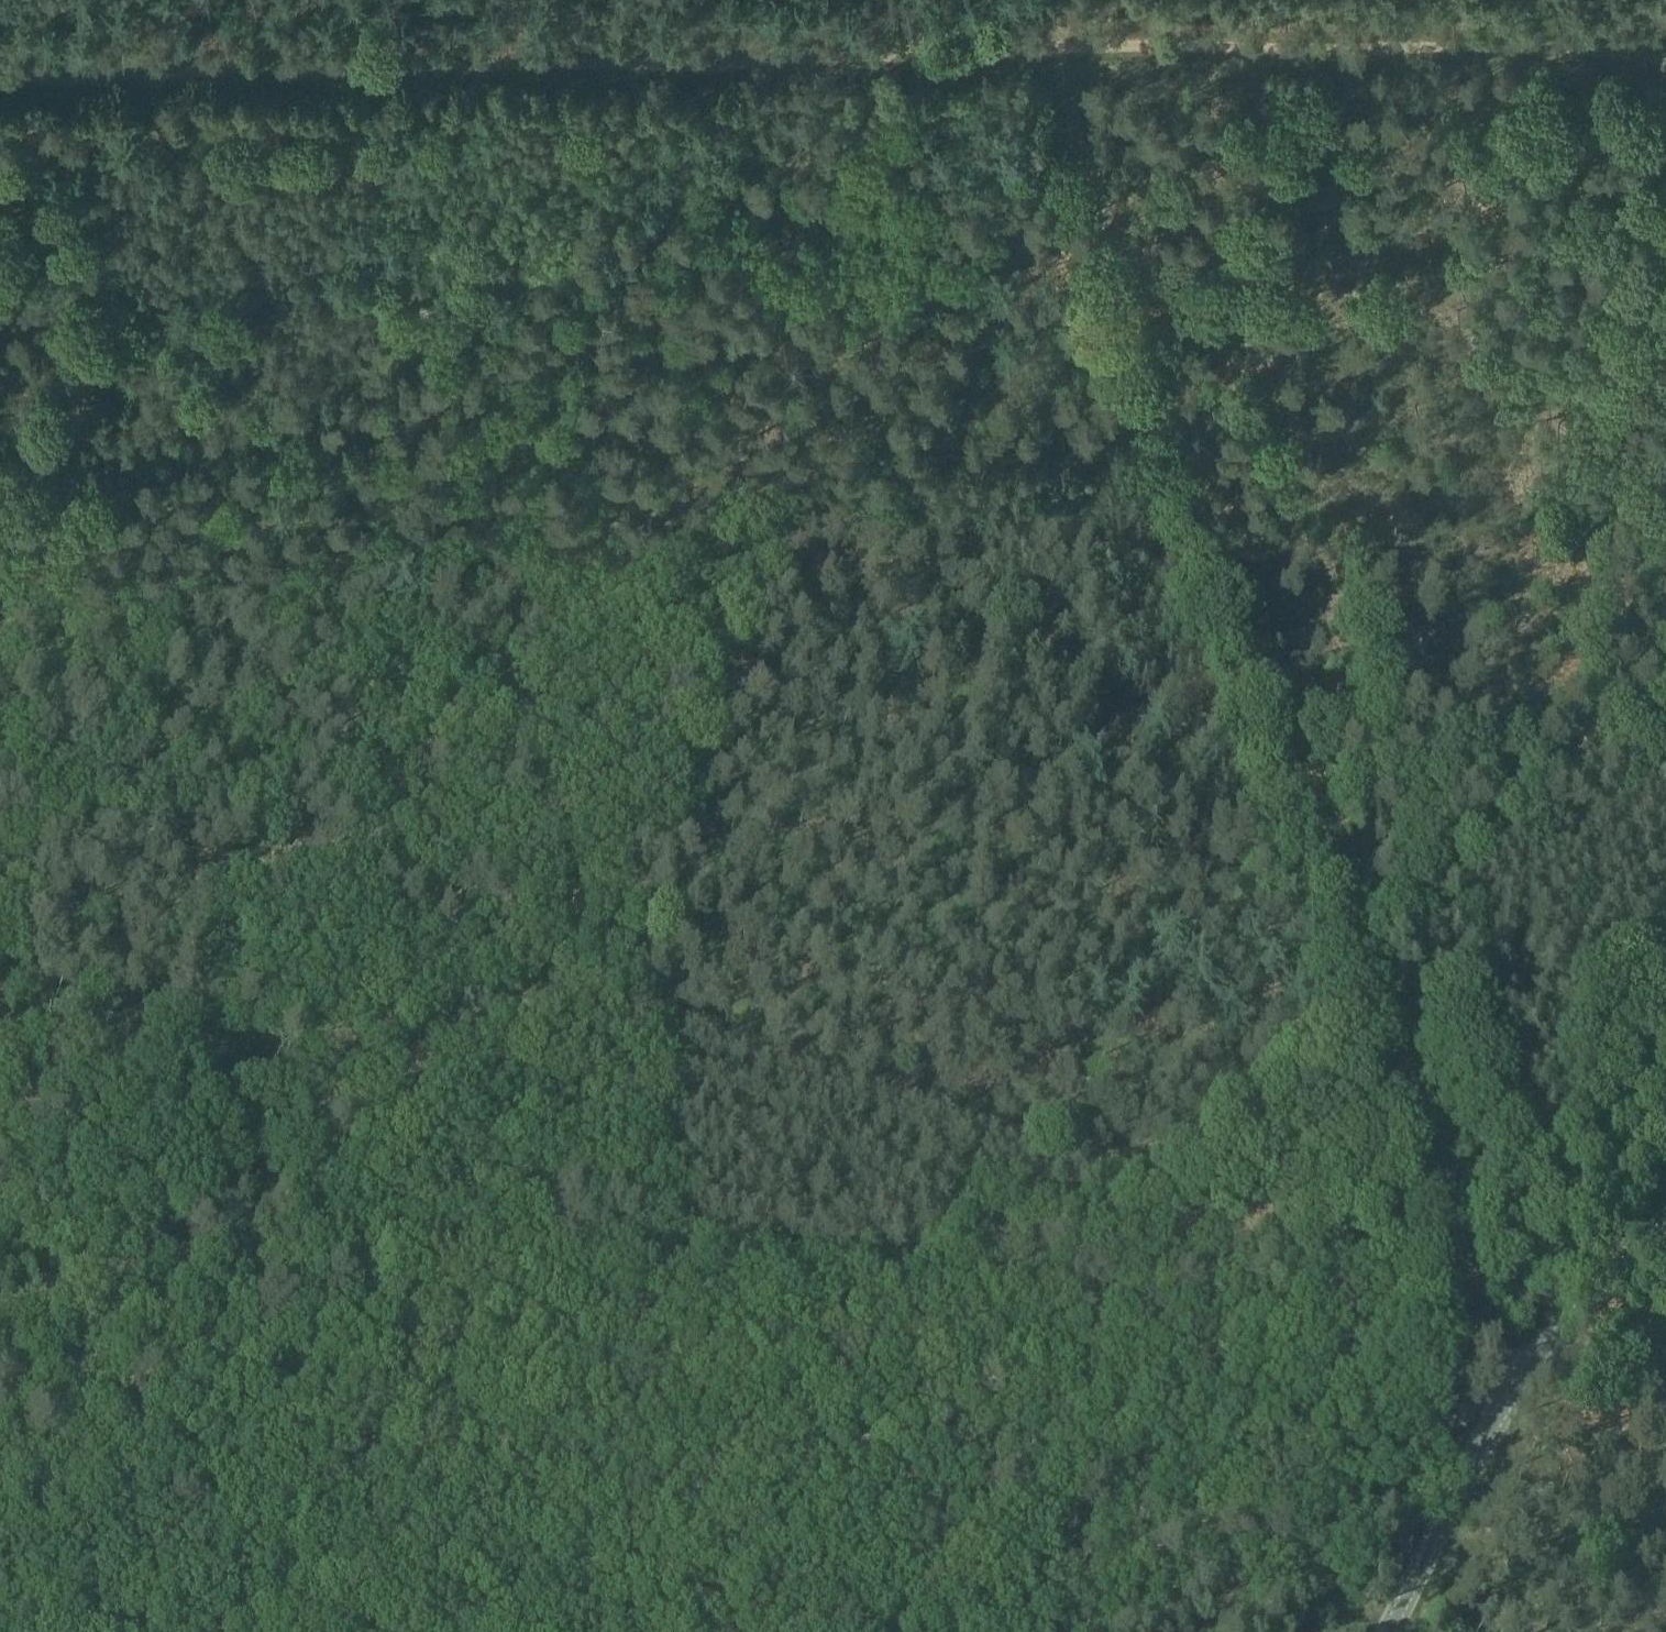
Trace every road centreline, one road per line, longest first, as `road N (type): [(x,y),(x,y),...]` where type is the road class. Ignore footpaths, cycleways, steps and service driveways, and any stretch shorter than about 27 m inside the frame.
road 1 (track): [(1665,39),(1559,48),(1164,40),(1072,50),(0,71)]
road 2 (tertiary): [(1391,1631),(1493,1428),(1592,1302),(1665,1237)]

